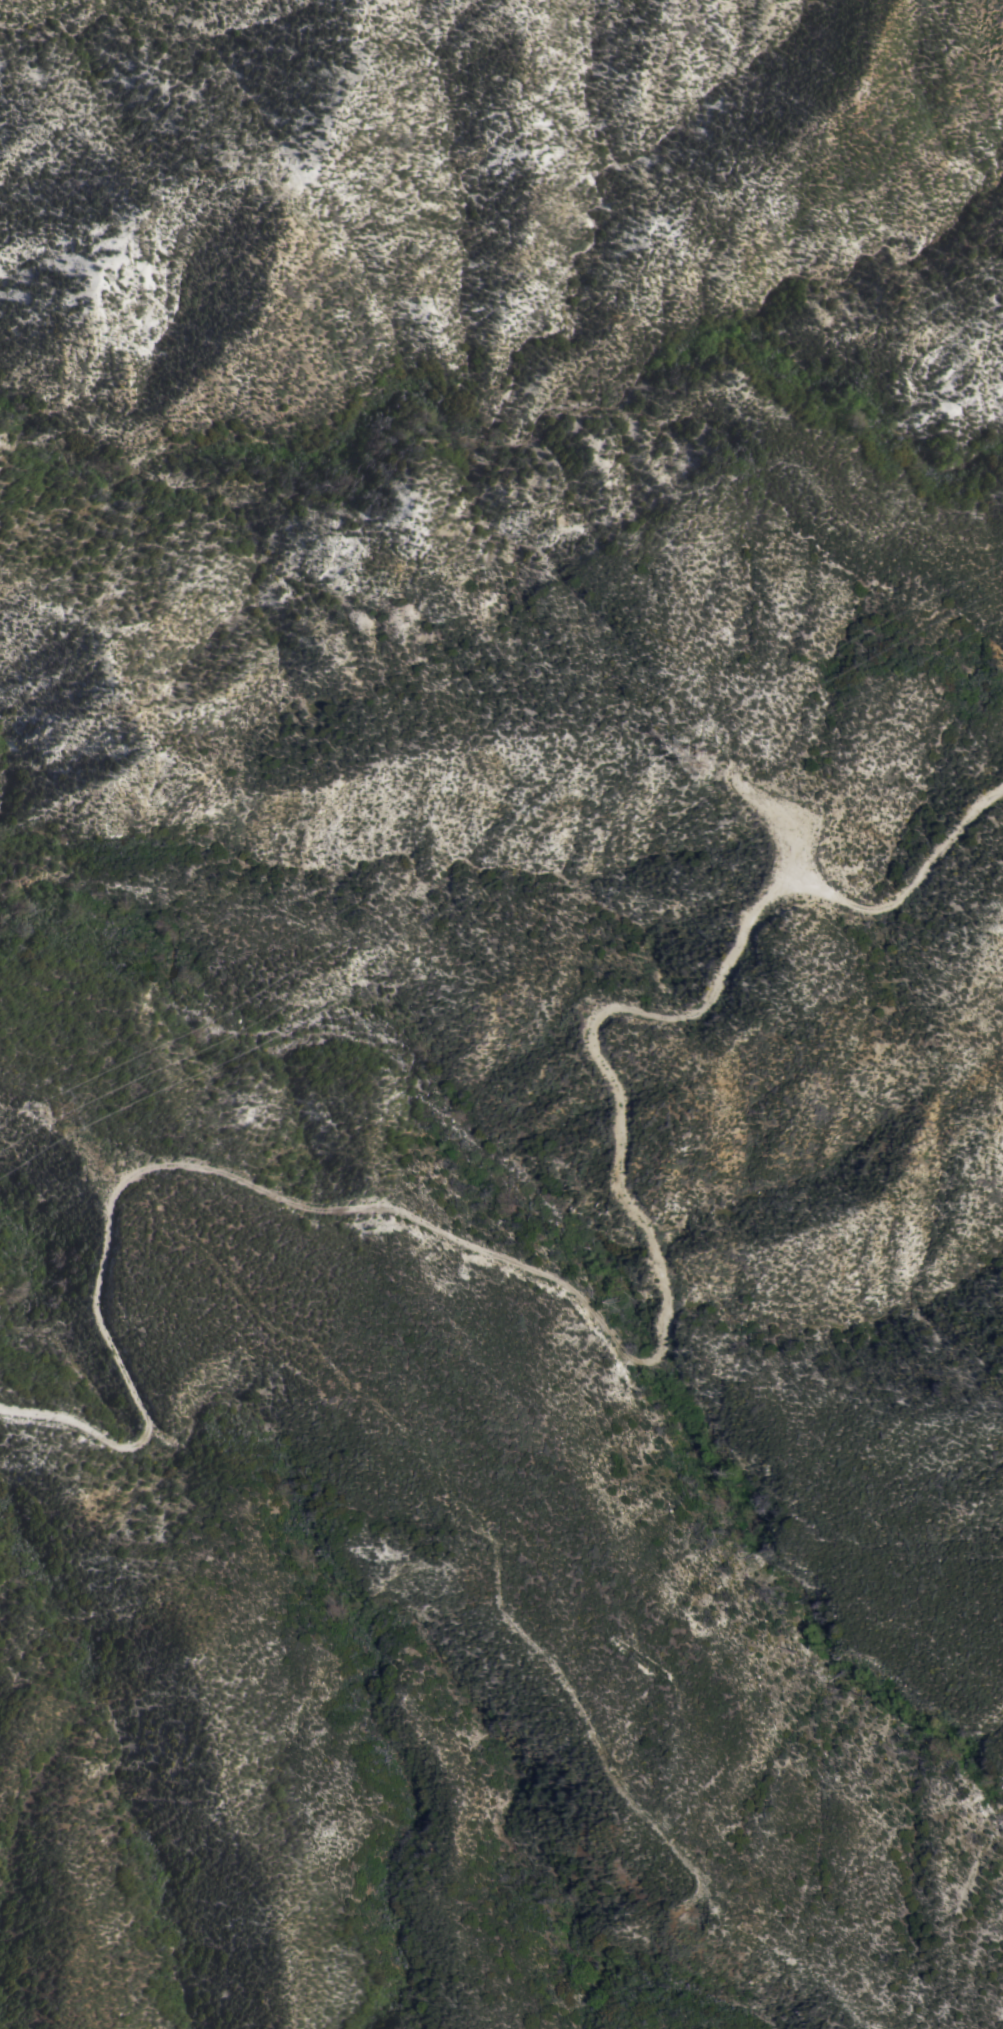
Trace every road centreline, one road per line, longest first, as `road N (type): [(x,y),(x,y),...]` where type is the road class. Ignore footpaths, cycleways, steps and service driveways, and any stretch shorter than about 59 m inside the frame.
road 1 (track): [(0,1411),(76,1420),(121,1448),(146,1434),(147,1419),(98,1315),(97,1291),(109,1202),(127,1178),(155,1165),(223,1174),(299,1208),(397,1211),(565,1286),(620,1353),(633,1363),(650,1359),(660,1350),(667,1294),(645,1223),(621,1187),(617,1095),(598,1050),(599,1027),(610,1015),(684,1016),(697,1009),(768,901),(800,886),(860,907),(898,894),(1002,787)]

